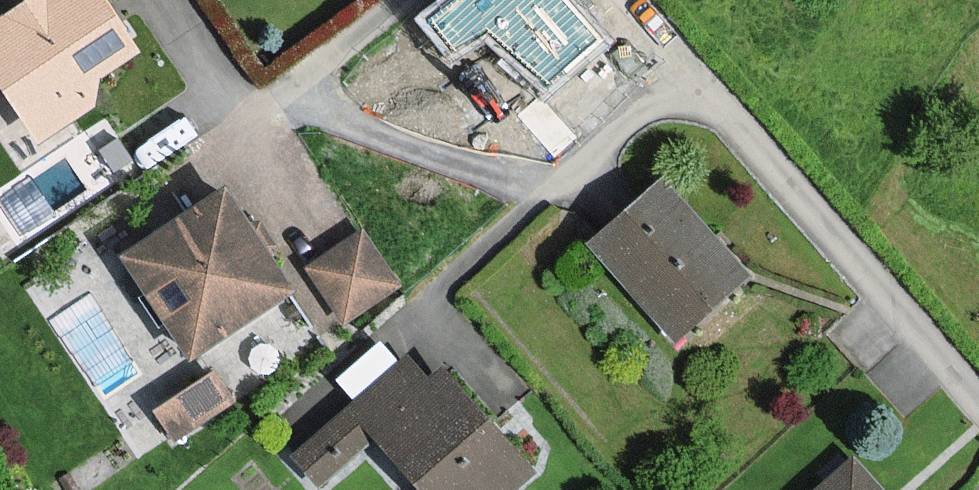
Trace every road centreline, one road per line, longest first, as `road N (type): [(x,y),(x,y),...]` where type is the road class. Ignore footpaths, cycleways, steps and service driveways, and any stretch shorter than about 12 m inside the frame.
road 1 (residential): [(693,72),(978,401)]
road 2 (residential): [(693,72),(427,297)]
road 3 (residential): [(288,87),(397,0)]

